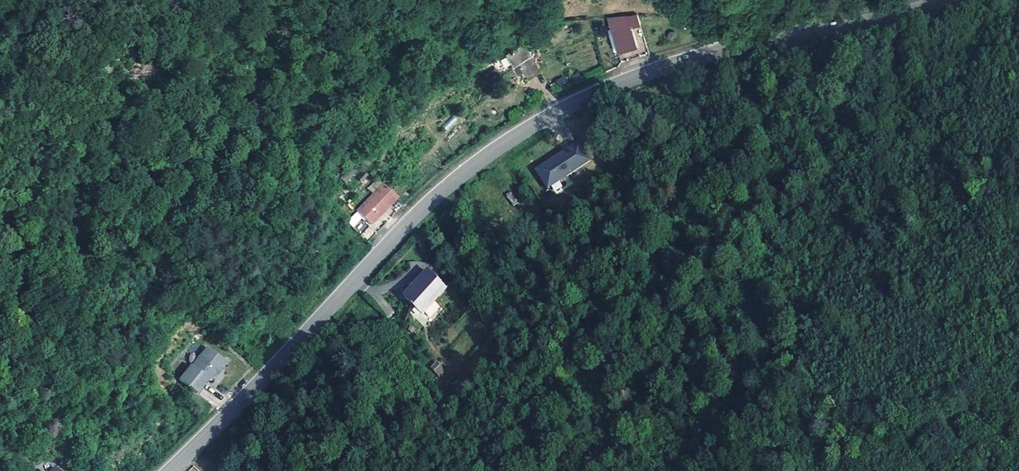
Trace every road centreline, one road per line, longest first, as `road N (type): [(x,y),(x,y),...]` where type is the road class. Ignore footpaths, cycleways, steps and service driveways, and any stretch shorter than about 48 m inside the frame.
road 1 (secondary): [(173,470),(439,193),(544,119),(652,70),(948,0)]

